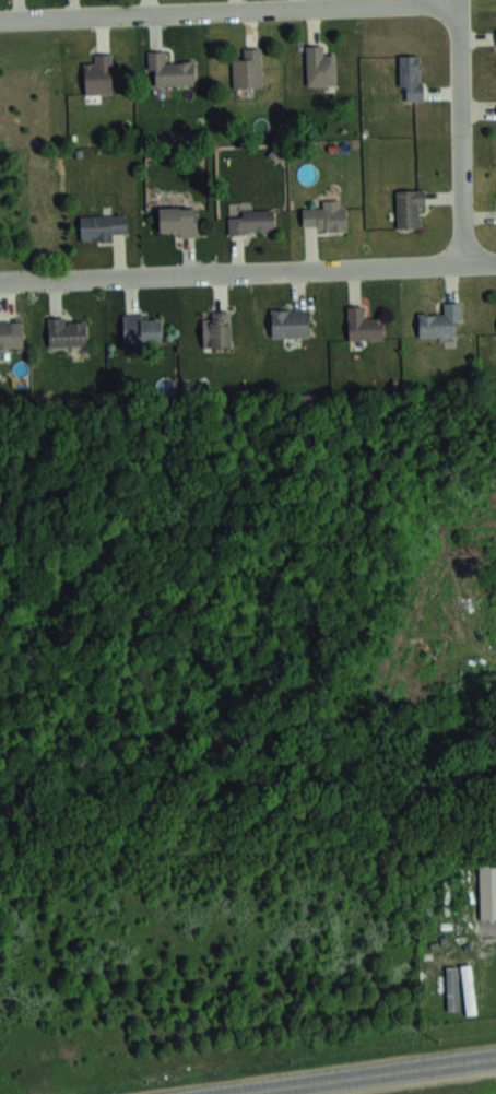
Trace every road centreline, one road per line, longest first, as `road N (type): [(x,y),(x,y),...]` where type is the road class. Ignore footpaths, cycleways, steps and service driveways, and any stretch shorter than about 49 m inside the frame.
road 1 (residential): [(0,279),(495,261)]
road 2 (residential): [(0,21),(453,2)]
road 3 (primary): [(205,1093),(495,1055)]
road 4 (residential): [(461,262),(453,0)]

